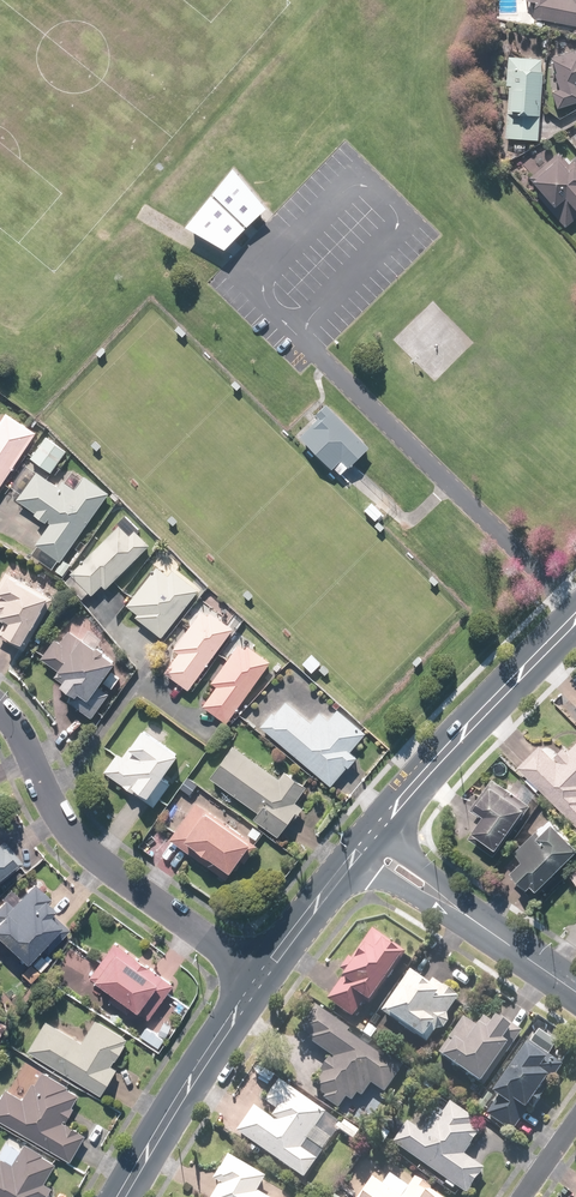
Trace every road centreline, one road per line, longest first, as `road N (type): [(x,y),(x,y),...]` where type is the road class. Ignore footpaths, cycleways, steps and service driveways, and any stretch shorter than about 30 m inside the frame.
road 1 (residential): [(257,974),(80,847),(0,707)]
road 2 (secondary): [(378,830),(575,619)]
road 3 (secondary): [(126,1196),(257,974)]
road 4 (secondary): [(257,974),(353,857)]
road 5 (tertiary): [(575,994),(466,916)]
road 6 (tertiary): [(466,916),(440,910),(353,857)]
road 7 (tertiary): [(378,830),(444,883),(466,916)]

